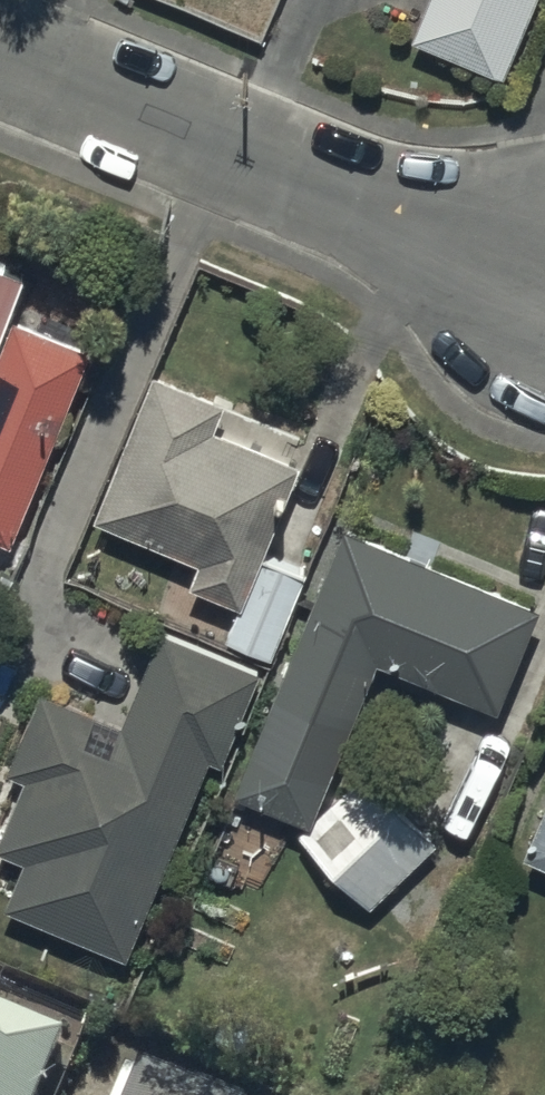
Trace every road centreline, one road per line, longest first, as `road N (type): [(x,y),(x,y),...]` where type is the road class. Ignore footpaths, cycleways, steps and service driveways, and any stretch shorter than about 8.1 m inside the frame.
road 1 (residential): [(0,53),(544,279)]

